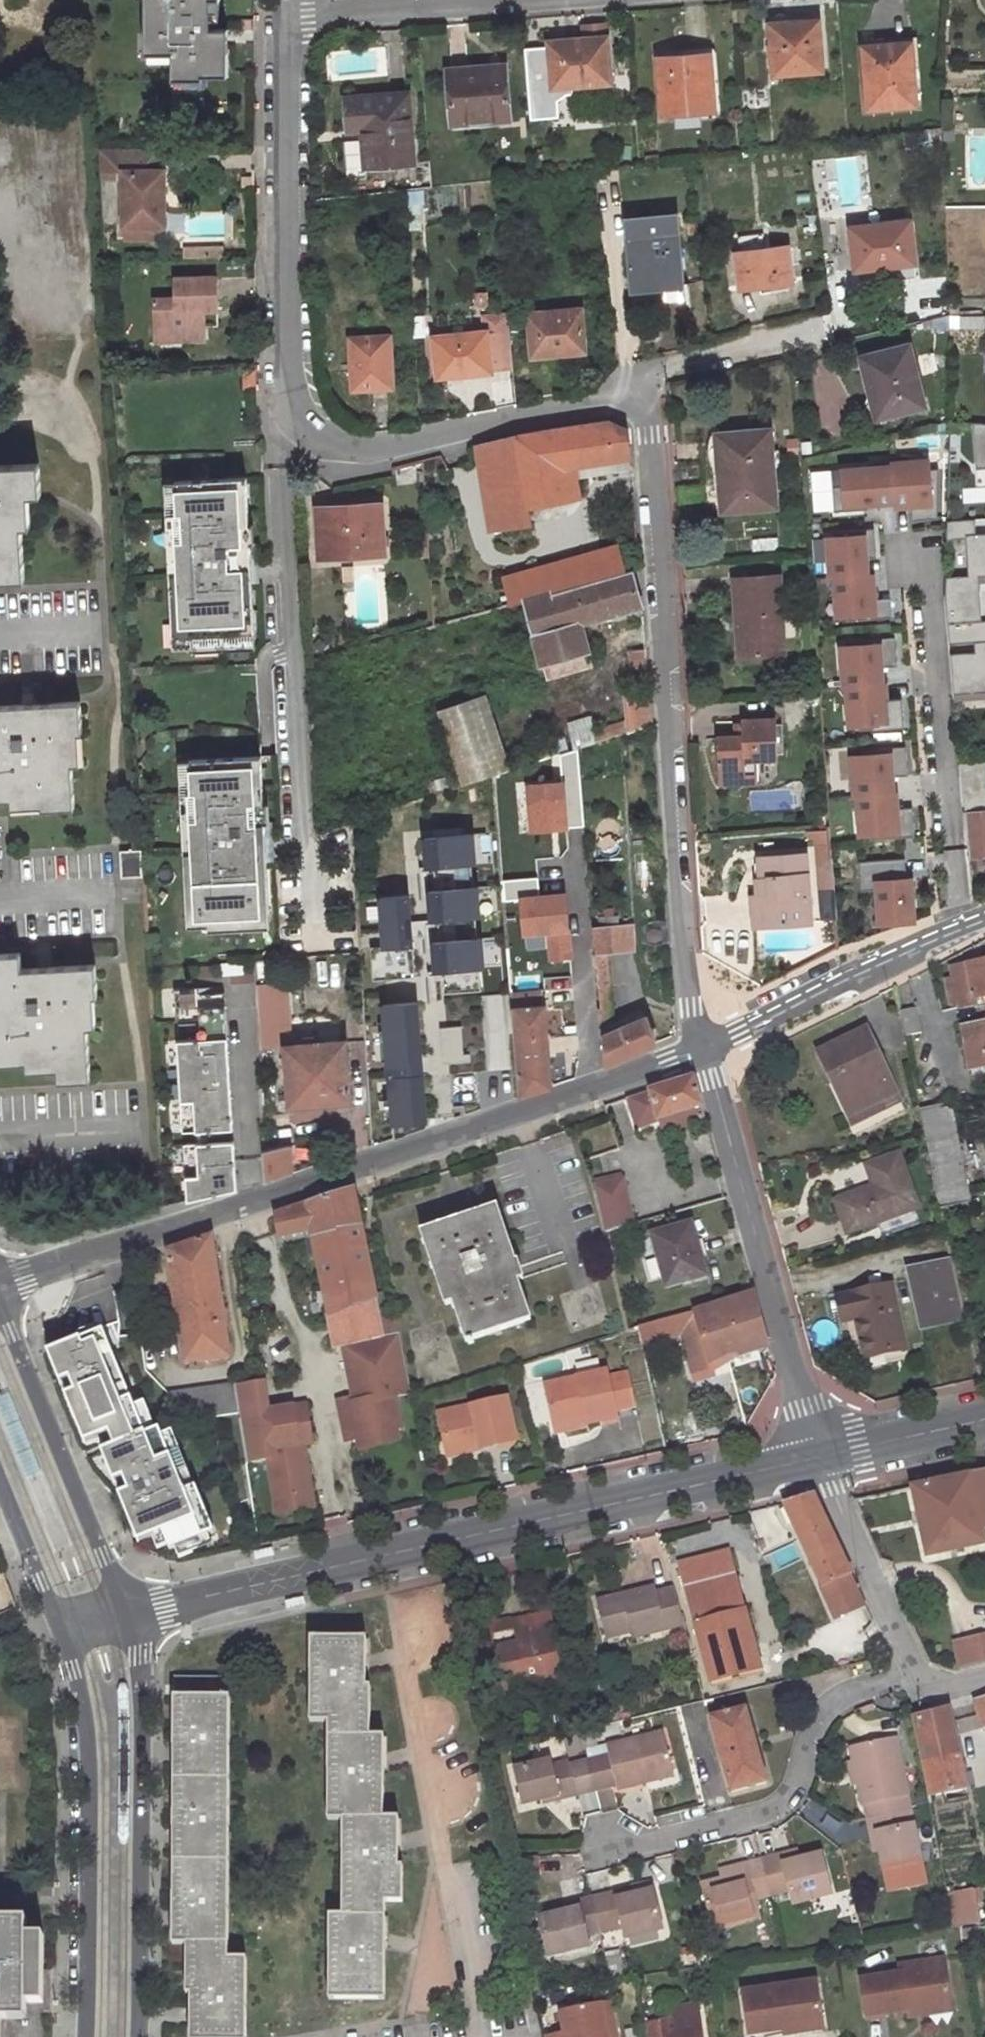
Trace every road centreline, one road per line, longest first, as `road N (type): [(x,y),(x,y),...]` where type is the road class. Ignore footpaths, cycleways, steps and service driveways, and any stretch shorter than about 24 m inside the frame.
road 1 (residential): [(641,392),(378,448),(332,448),(302,423),(292,392),(286,311),(287,14)]
road 2 (residential): [(0,1284),(708,1046)]
road 3 (residential): [(818,1456),(128,1614)]
road 4 (residential): [(708,1046),(691,988),(641,392)]
road 5 (residential): [(818,1456),(708,1046)]
road 6 (residential): [(141,2036),(142,1672),(128,1614)]
road 7 (residential): [(62,1631),(89,1752),(85,2036)]
road 8 (residential): [(606,1848),(772,1809),(787,1793),(820,1715),(839,1698),(917,1674)]
road 9 (residential): [(960,926),(930,597),(911,556)]
road 10 (unclassified): [(128,1614),(0,1304)]
road 11 (residential): [(708,1046),(960,926)]
road 12 (residential): [(917,1674),(818,1456)]
road 13 (track): [(223,1212),(242,1356),(234,1369),(178,1380),(166,1365)]
road 14 (residential): [(287,14),(482,0)]
road 15 (residential): [(641,392),(657,376),(695,363),(814,337)]
road 16 (residential): [(984,1419),(818,1456)]
road 17 (unclassified): [(0,1482),(62,1631)]

